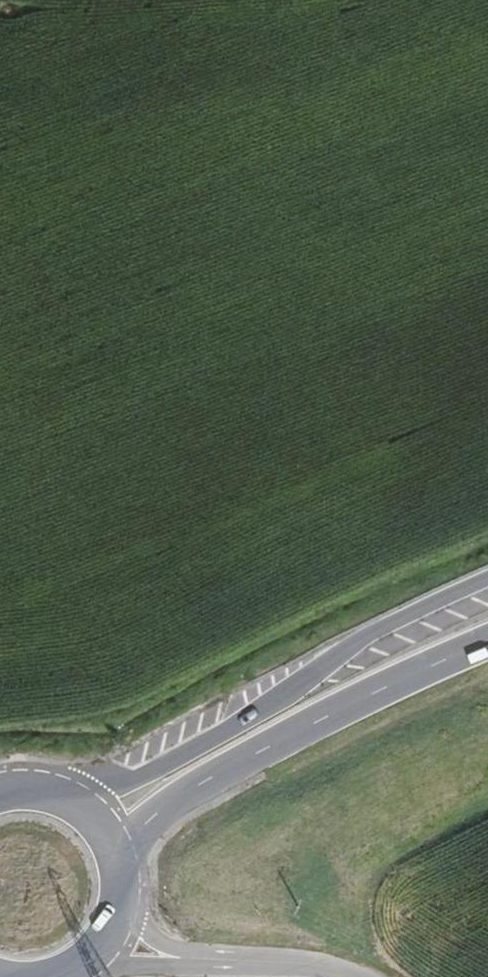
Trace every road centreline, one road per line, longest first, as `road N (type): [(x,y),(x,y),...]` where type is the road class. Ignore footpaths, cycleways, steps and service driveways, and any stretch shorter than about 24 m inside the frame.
road 1 (primary): [(487,579),(369,634),(236,724),(142,775),(64,796)]
road 2 (primary): [(119,865),(149,823),(189,793),(311,723),(487,642)]
road 3 (tertiary): [(343,976),(326,969),(170,957)]

